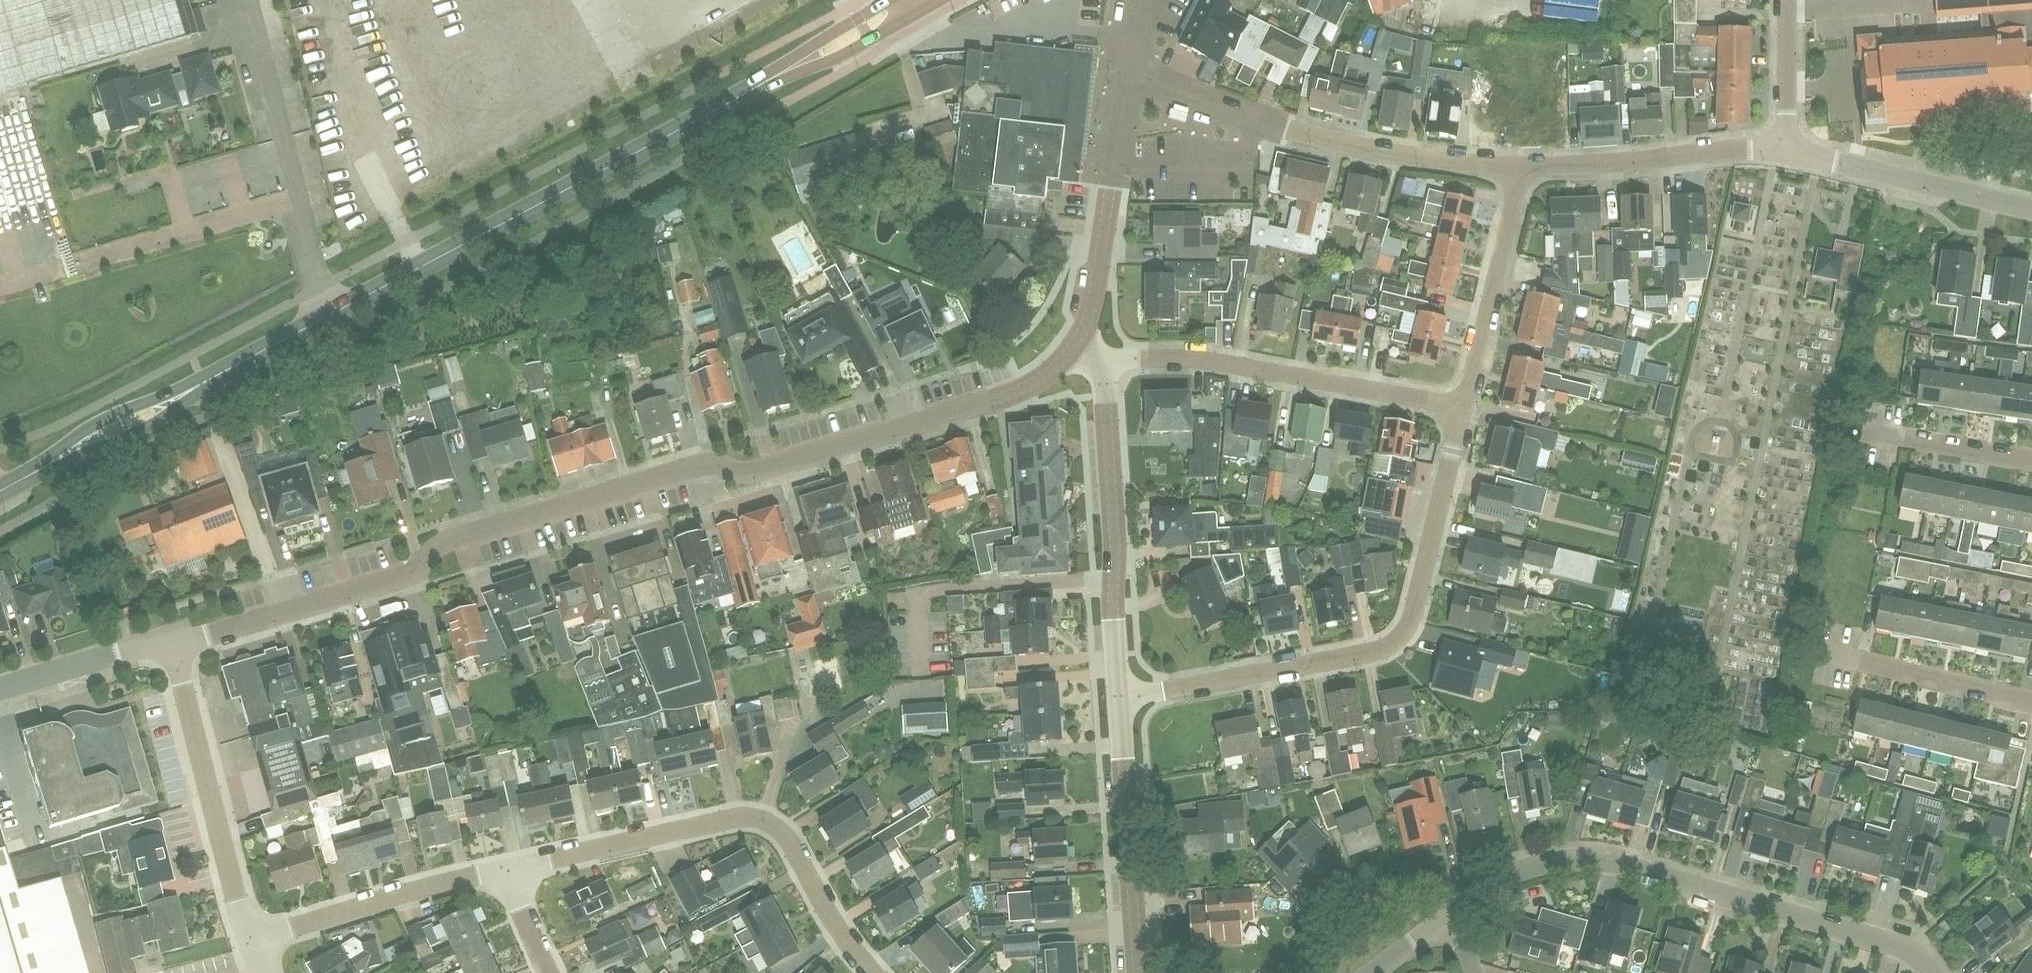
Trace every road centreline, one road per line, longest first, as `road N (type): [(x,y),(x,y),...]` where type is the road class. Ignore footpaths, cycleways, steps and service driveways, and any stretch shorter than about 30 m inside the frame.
road 1 (primary): [(0,493),(917,2)]
road 2 (unclassified): [(169,643),(409,579),(456,539),(699,469),(758,474),(950,417),(1038,382),(1075,346)]
road 3 (residential): [(1120,701),(1385,651),(1405,635),(1462,414)]
road 4 (residential): [(1454,916),(1497,885),(1535,871),(1604,866),(1911,953),(1932,972)]
road 5 (residential): [(510,868),(765,820),(872,972)]
road 6 (residential): [(1518,166),(1403,157),(1278,128),(1127,73)]
road 7 (residential): [(1462,414),(1191,359),(1103,360)]
road 8 (tertiary): [(1120,701),(1103,360)]
road 9 (unclassified): [(252,942),(169,643)]
road 10 (tertiary): [(1075,346),(1091,310),(1127,73)]
road 11 (tertiary): [(1139,972),(1120,701)]
road 12 (residential): [(252,942),(510,868)]
road 13 (residential): [(1784,149),(1518,166)]
road 14 (residential): [(1462,414),(1518,166)]
road 15 (residential): [(2031,208),(1784,149)]
road 16 (residential): [(2031,704),(1861,661)]
road 17 (residential): [(169,643),(0,687)]
road 18 (residential): [(1327,911),(1441,882),(1454,916)]
road 19 (residential): [(1784,149),(1785,0)]
road 20 (residential): [(2031,463),(1904,440)]

